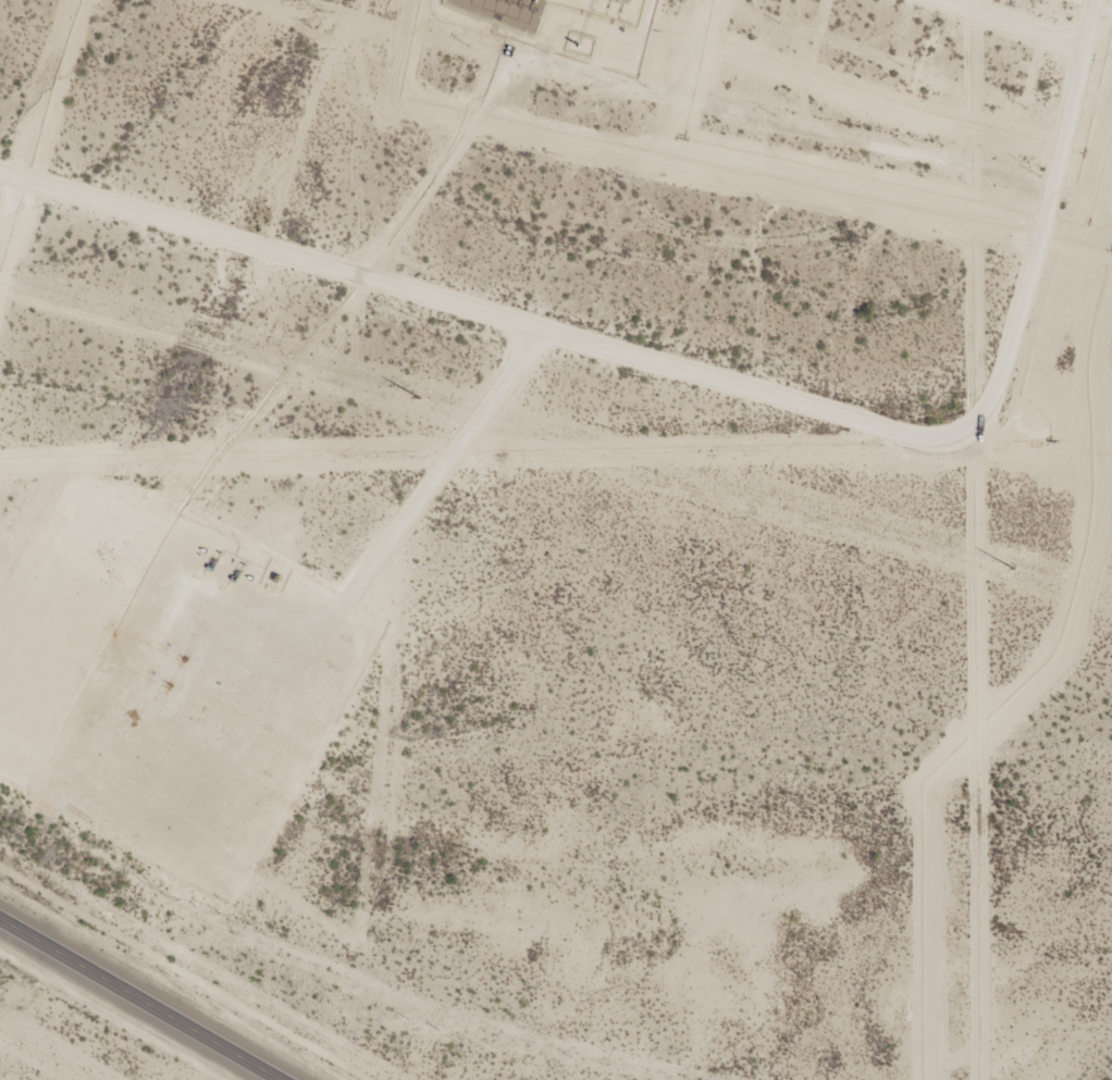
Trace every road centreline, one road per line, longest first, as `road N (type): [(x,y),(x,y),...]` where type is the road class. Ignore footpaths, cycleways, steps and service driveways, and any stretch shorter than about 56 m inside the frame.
road 1 (secondary): [(0,918),(283,1079)]

